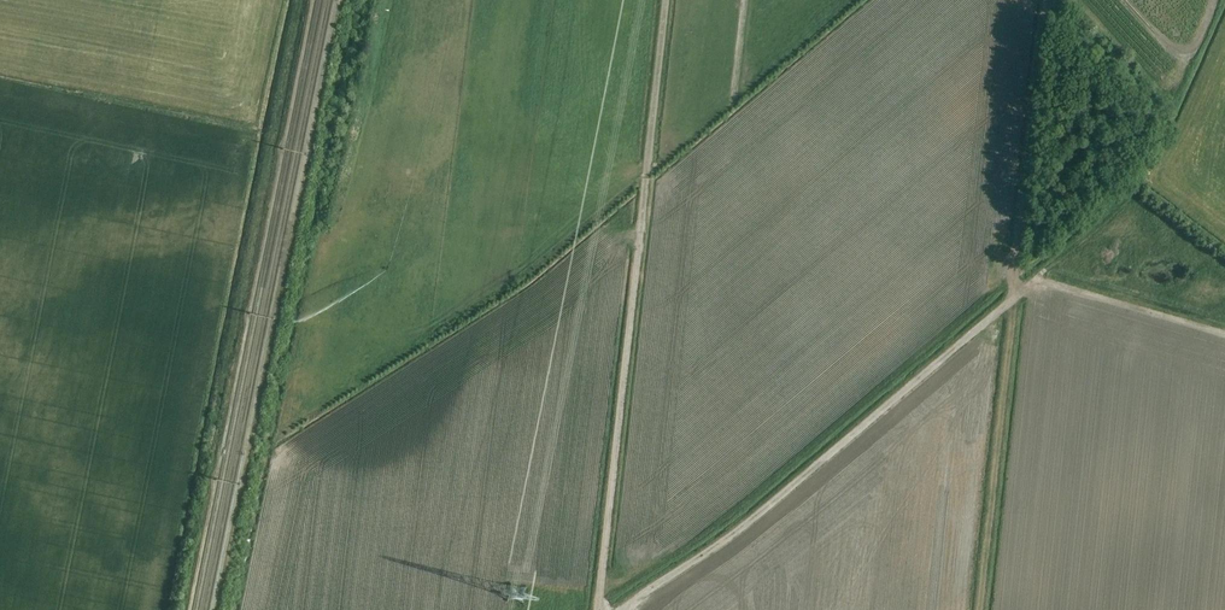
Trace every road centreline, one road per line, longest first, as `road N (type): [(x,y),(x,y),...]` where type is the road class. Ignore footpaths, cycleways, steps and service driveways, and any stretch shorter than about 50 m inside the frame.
road 1 (track): [(666,0),(596,608),(689,567),(1009,295),(1043,0)]

